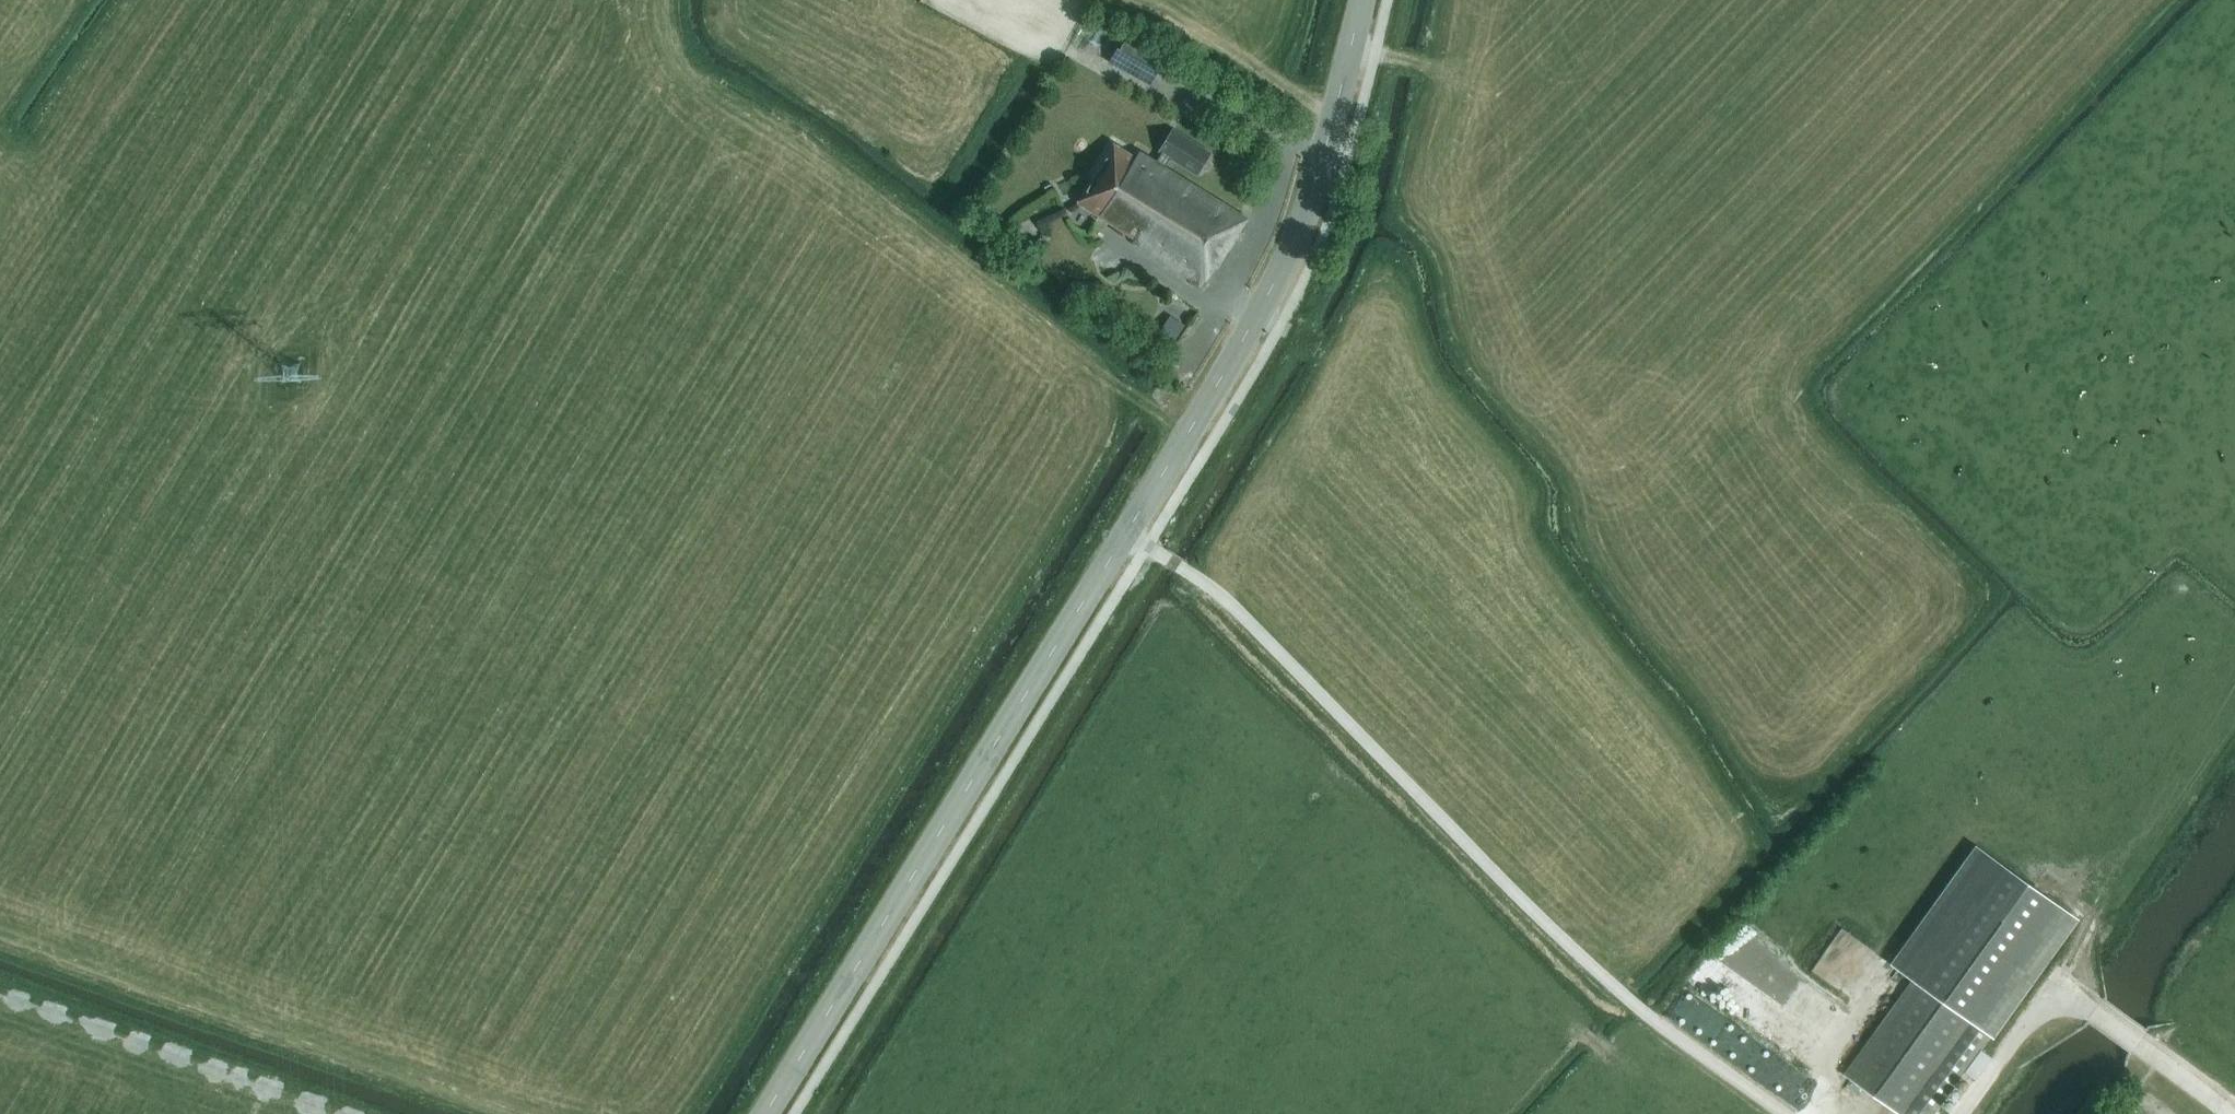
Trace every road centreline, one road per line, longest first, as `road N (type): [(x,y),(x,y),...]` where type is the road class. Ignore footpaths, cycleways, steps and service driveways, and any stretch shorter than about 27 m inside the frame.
road 1 (secondary): [(1362,0),(1311,194),(1273,284),(765,1113)]

